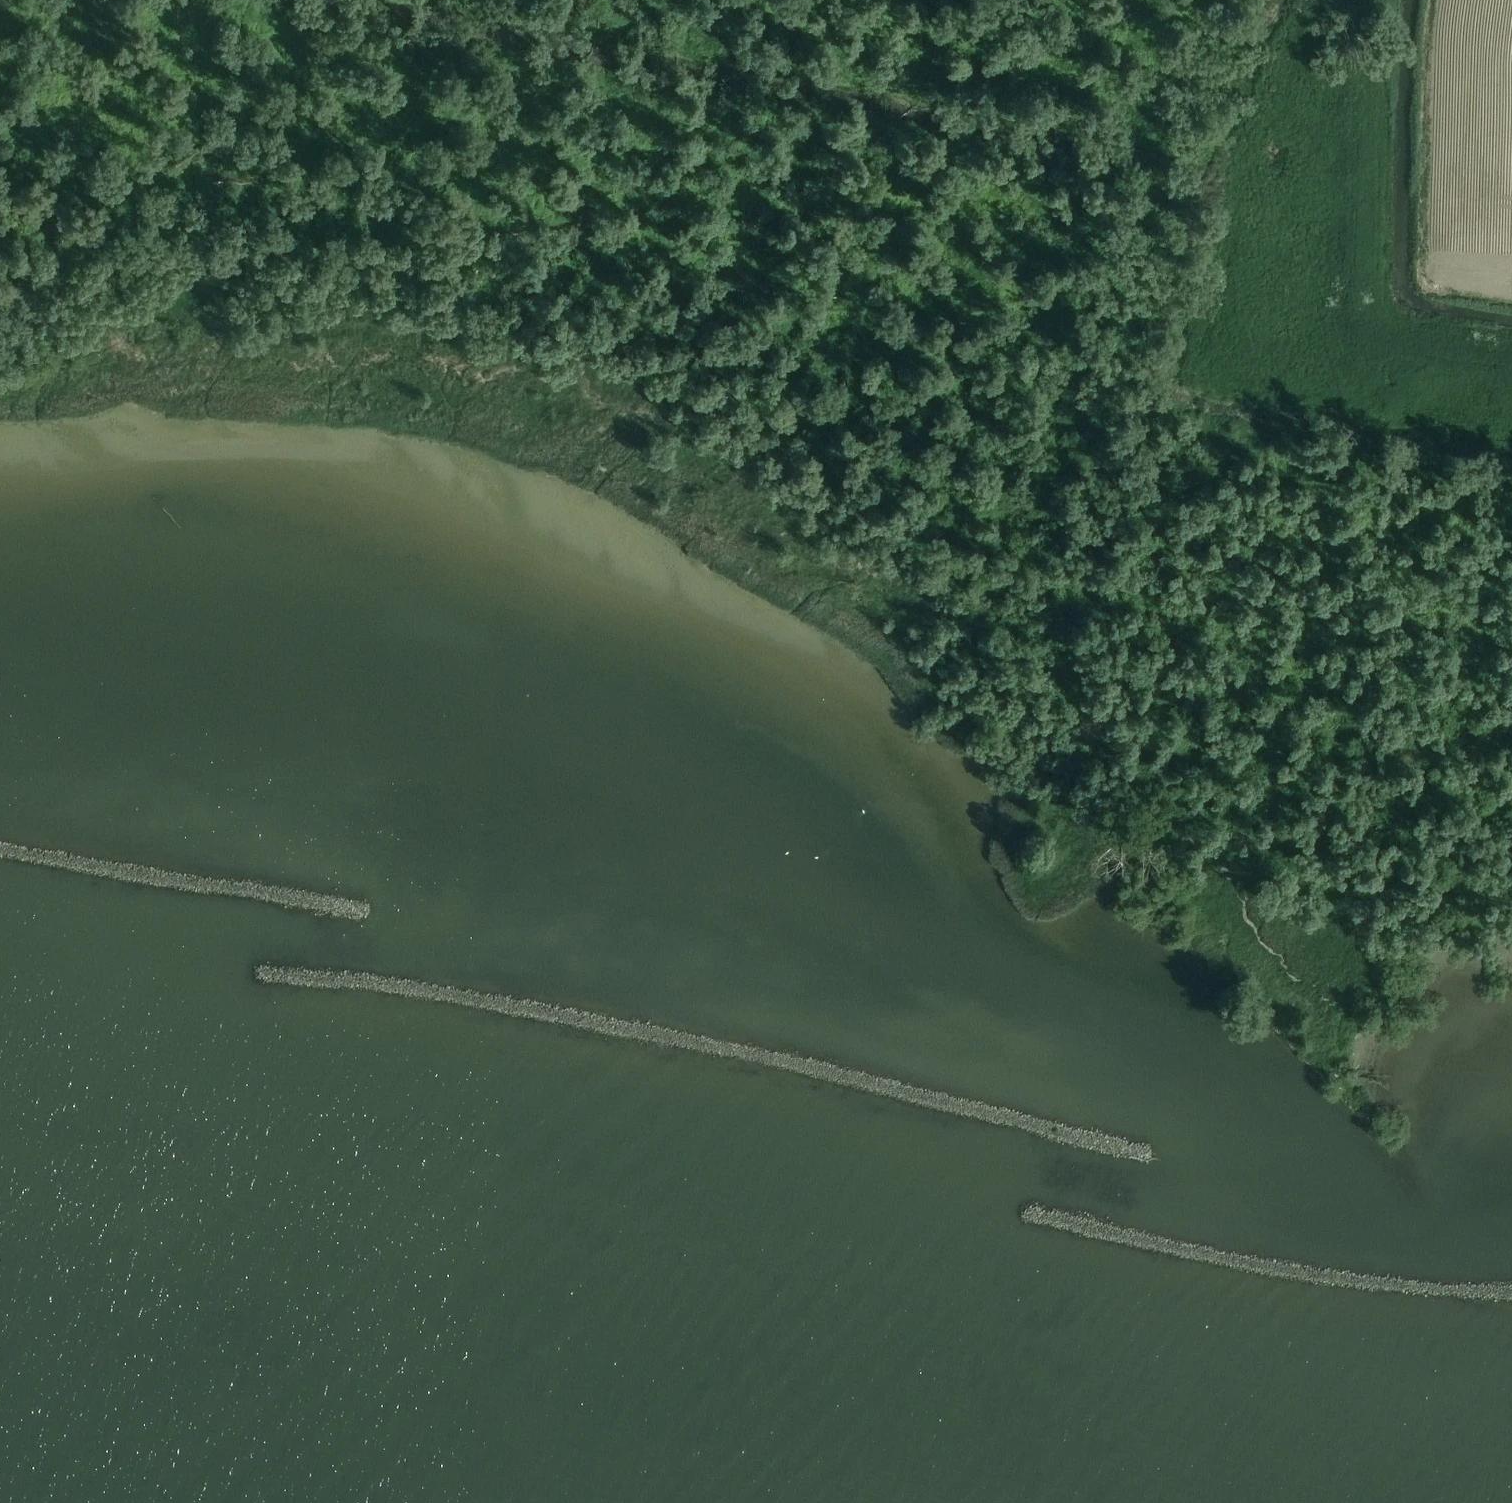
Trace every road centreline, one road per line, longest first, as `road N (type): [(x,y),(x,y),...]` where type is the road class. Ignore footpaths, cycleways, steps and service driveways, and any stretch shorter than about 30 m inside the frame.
road 1 (track): [(1350,64),(1345,321),(1369,347),(1398,359),(1511,377)]

